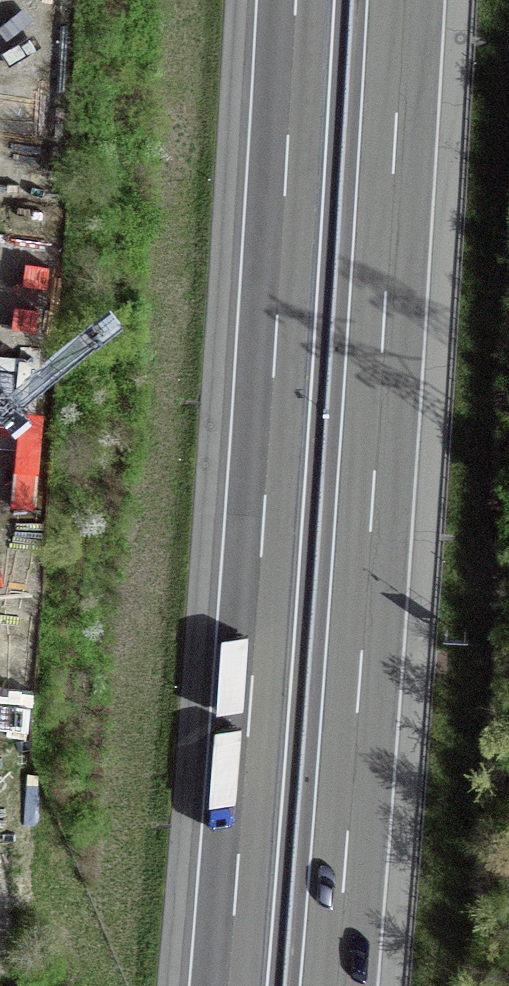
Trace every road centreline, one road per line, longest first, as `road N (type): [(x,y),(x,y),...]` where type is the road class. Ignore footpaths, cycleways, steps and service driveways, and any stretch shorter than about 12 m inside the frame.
road 1 (motorway): [(296,0),(228,985)]
road 2 (motorway): [(335,985),(403,0)]

